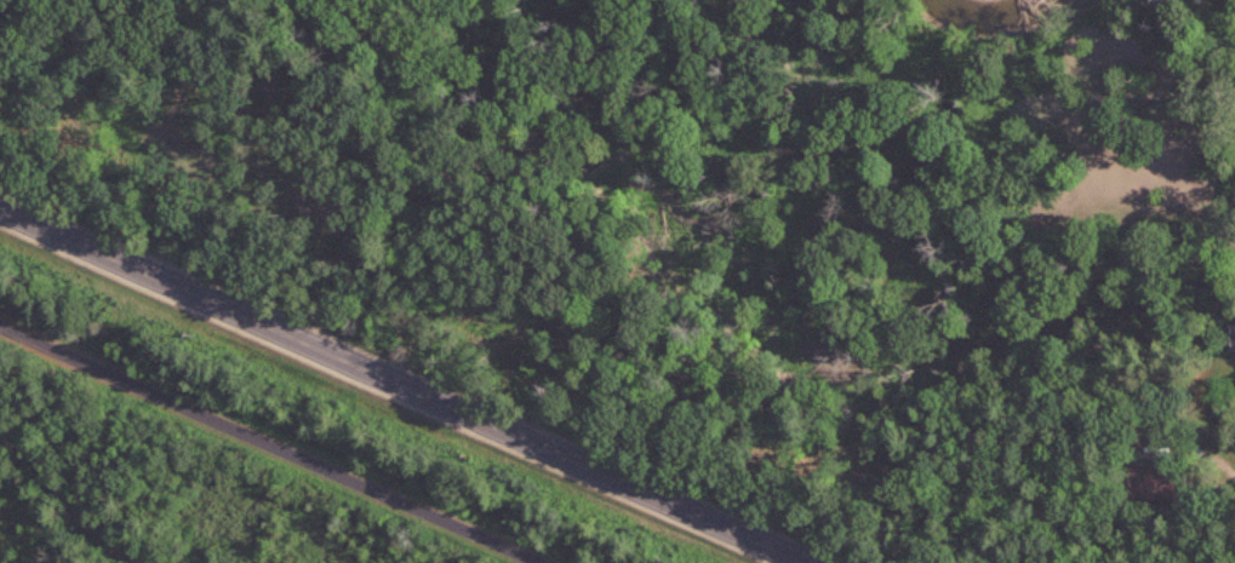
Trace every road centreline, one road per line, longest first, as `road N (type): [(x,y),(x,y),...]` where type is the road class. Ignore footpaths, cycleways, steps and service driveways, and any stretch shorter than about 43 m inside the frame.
road 1 (tertiary): [(808,562),(0,207)]

